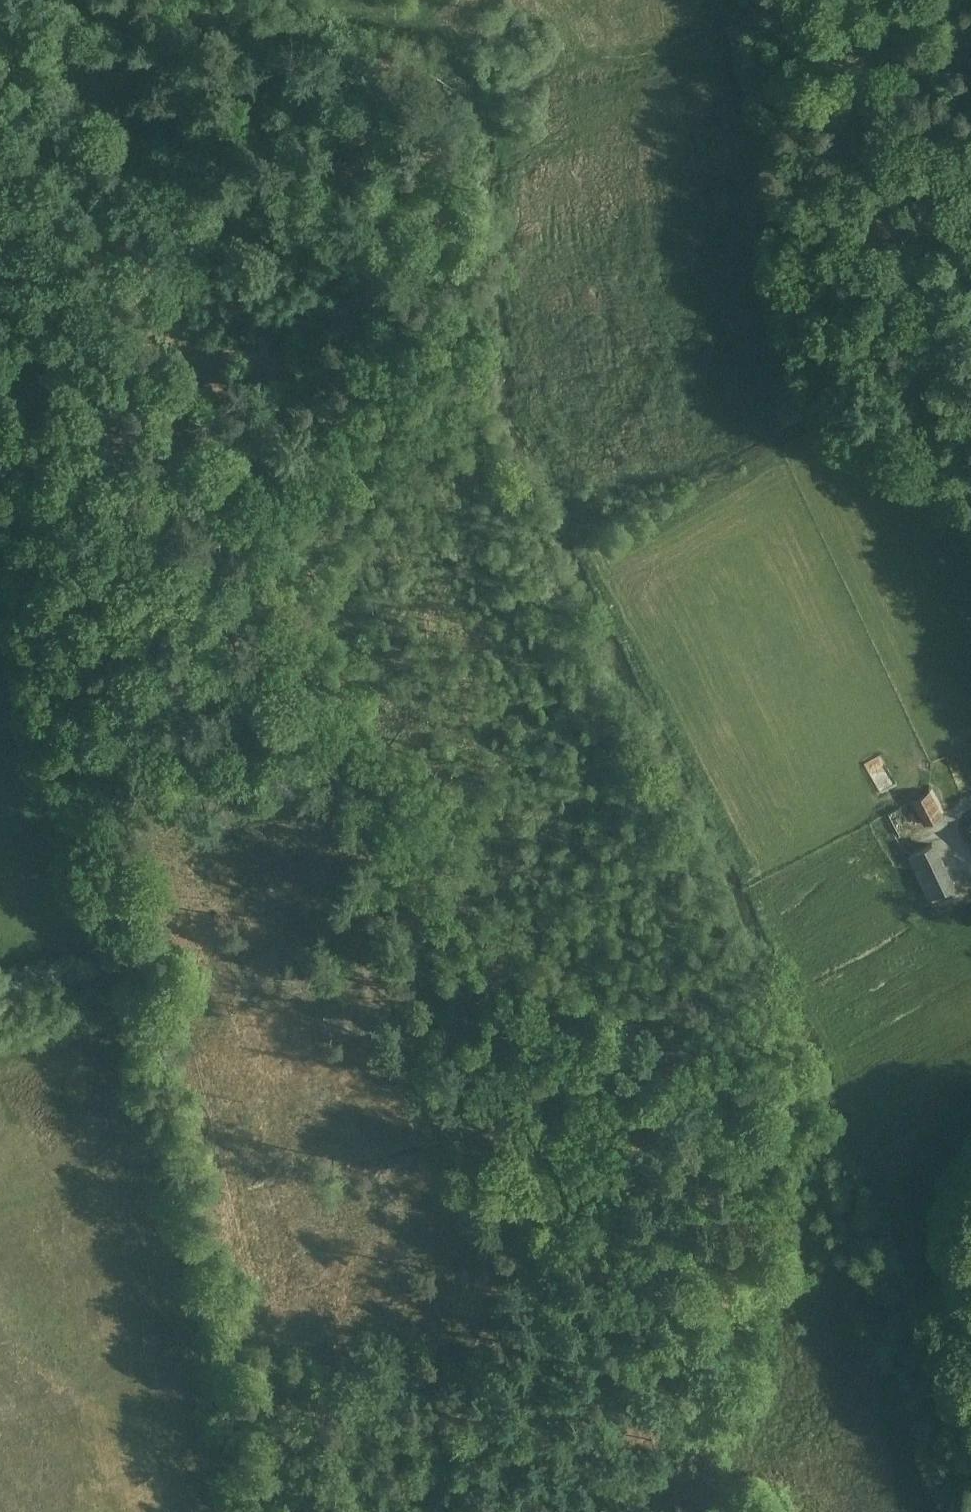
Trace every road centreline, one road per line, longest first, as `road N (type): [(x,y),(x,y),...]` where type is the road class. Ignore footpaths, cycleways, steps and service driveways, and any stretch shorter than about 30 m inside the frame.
road 1 (tertiary): [(970,394),(879,160),(850,0)]

